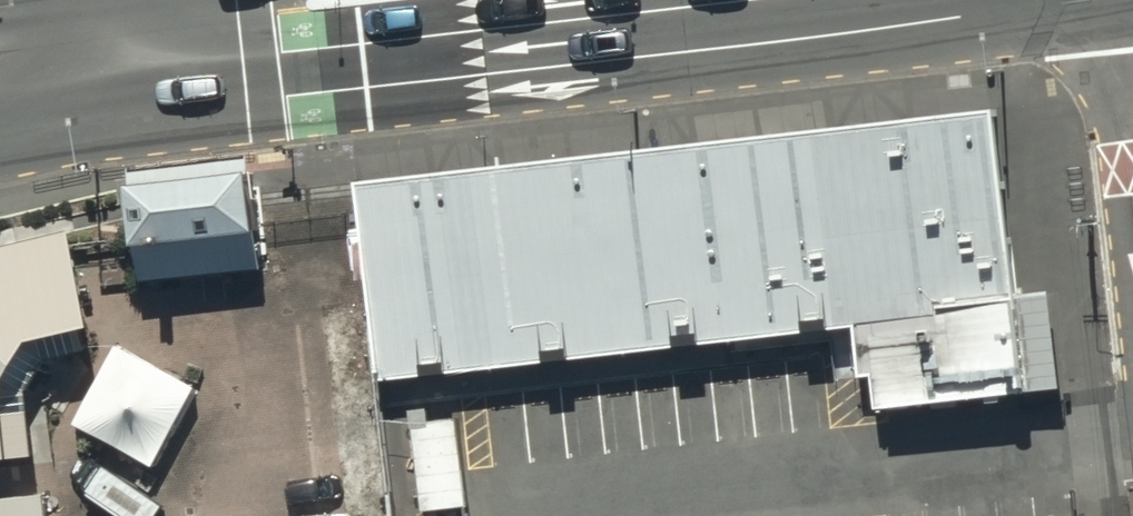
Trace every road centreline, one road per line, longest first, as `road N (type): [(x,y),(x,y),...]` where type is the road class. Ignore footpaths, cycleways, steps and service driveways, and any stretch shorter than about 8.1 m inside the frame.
road 1 (secondary): [(630,0),(482,50),(286,72),(91,106)]

